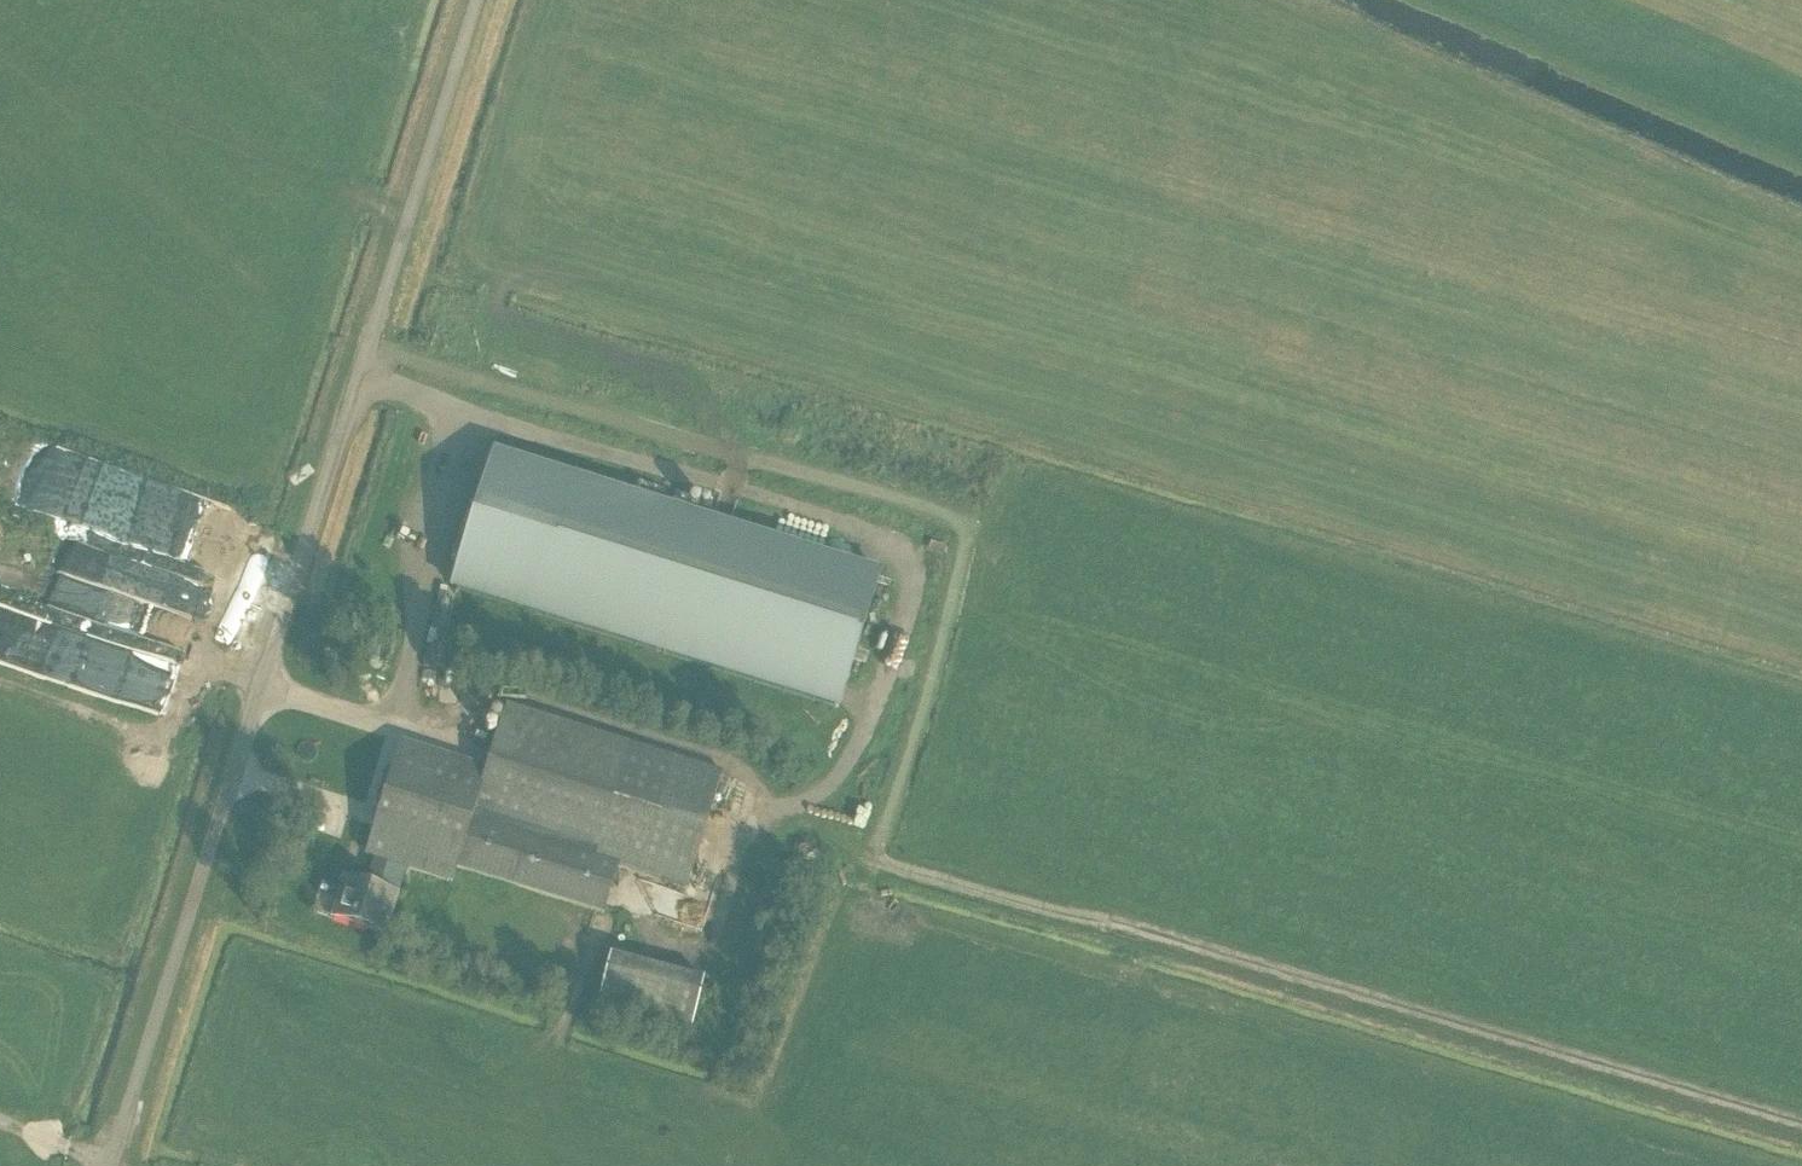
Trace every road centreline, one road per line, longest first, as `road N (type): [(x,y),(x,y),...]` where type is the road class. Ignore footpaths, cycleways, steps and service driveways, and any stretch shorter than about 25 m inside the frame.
road 1 (unclassified): [(109,1165),(477,0)]

